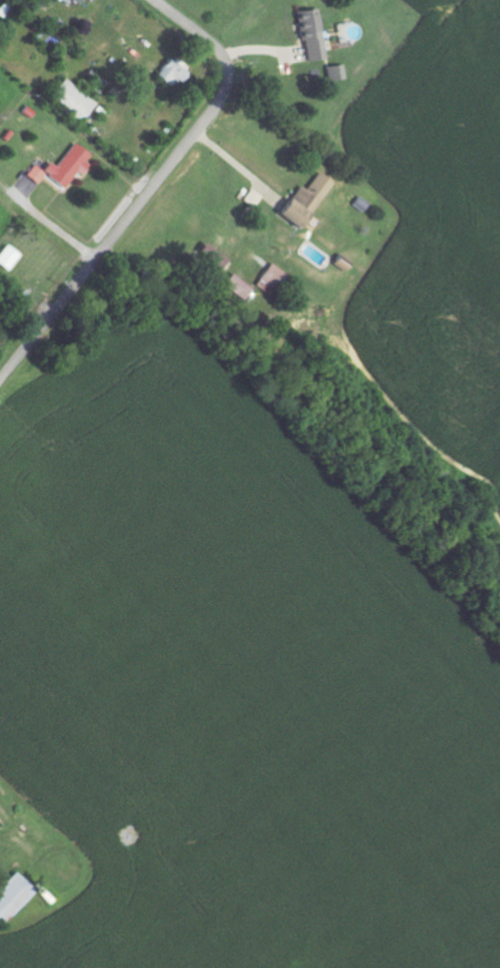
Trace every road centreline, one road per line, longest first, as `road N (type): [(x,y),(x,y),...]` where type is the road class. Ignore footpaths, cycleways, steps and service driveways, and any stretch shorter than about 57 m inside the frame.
road 1 (residential): [(0,380),(214,111),(223,92),(221,58),(188,24)]

